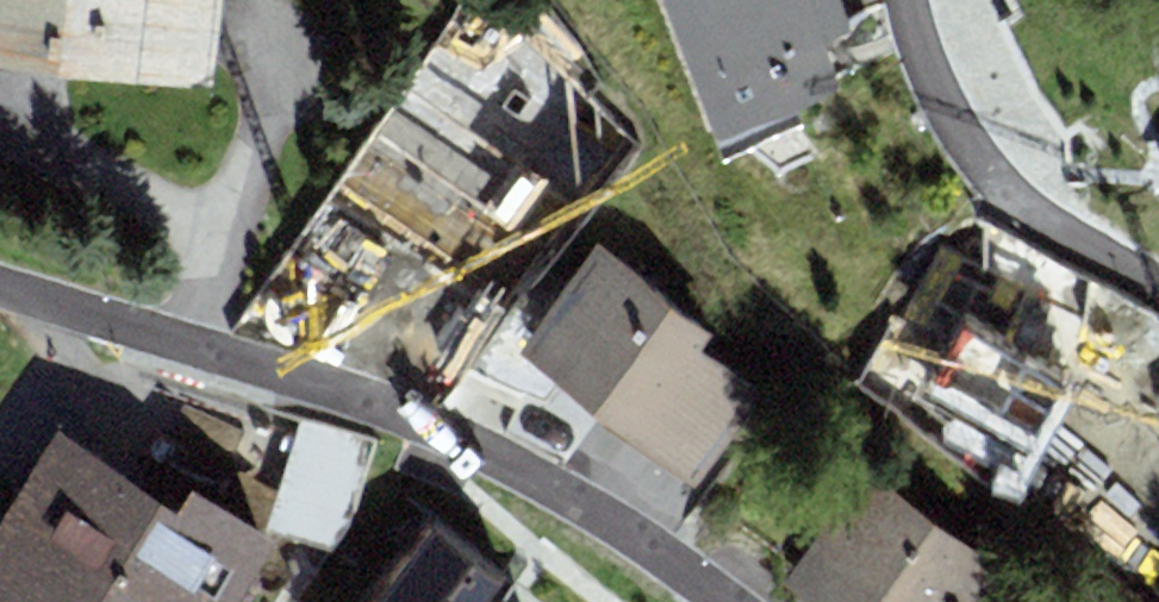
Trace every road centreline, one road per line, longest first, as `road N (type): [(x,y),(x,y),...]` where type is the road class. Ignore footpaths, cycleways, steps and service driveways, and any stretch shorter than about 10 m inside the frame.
road 1 (residential): [(0,286),(387,405),(534,480),(722,601)]
road 2 (residential): [(1158,290),(1009,200),(969,156),(928,85),(902,0)]

